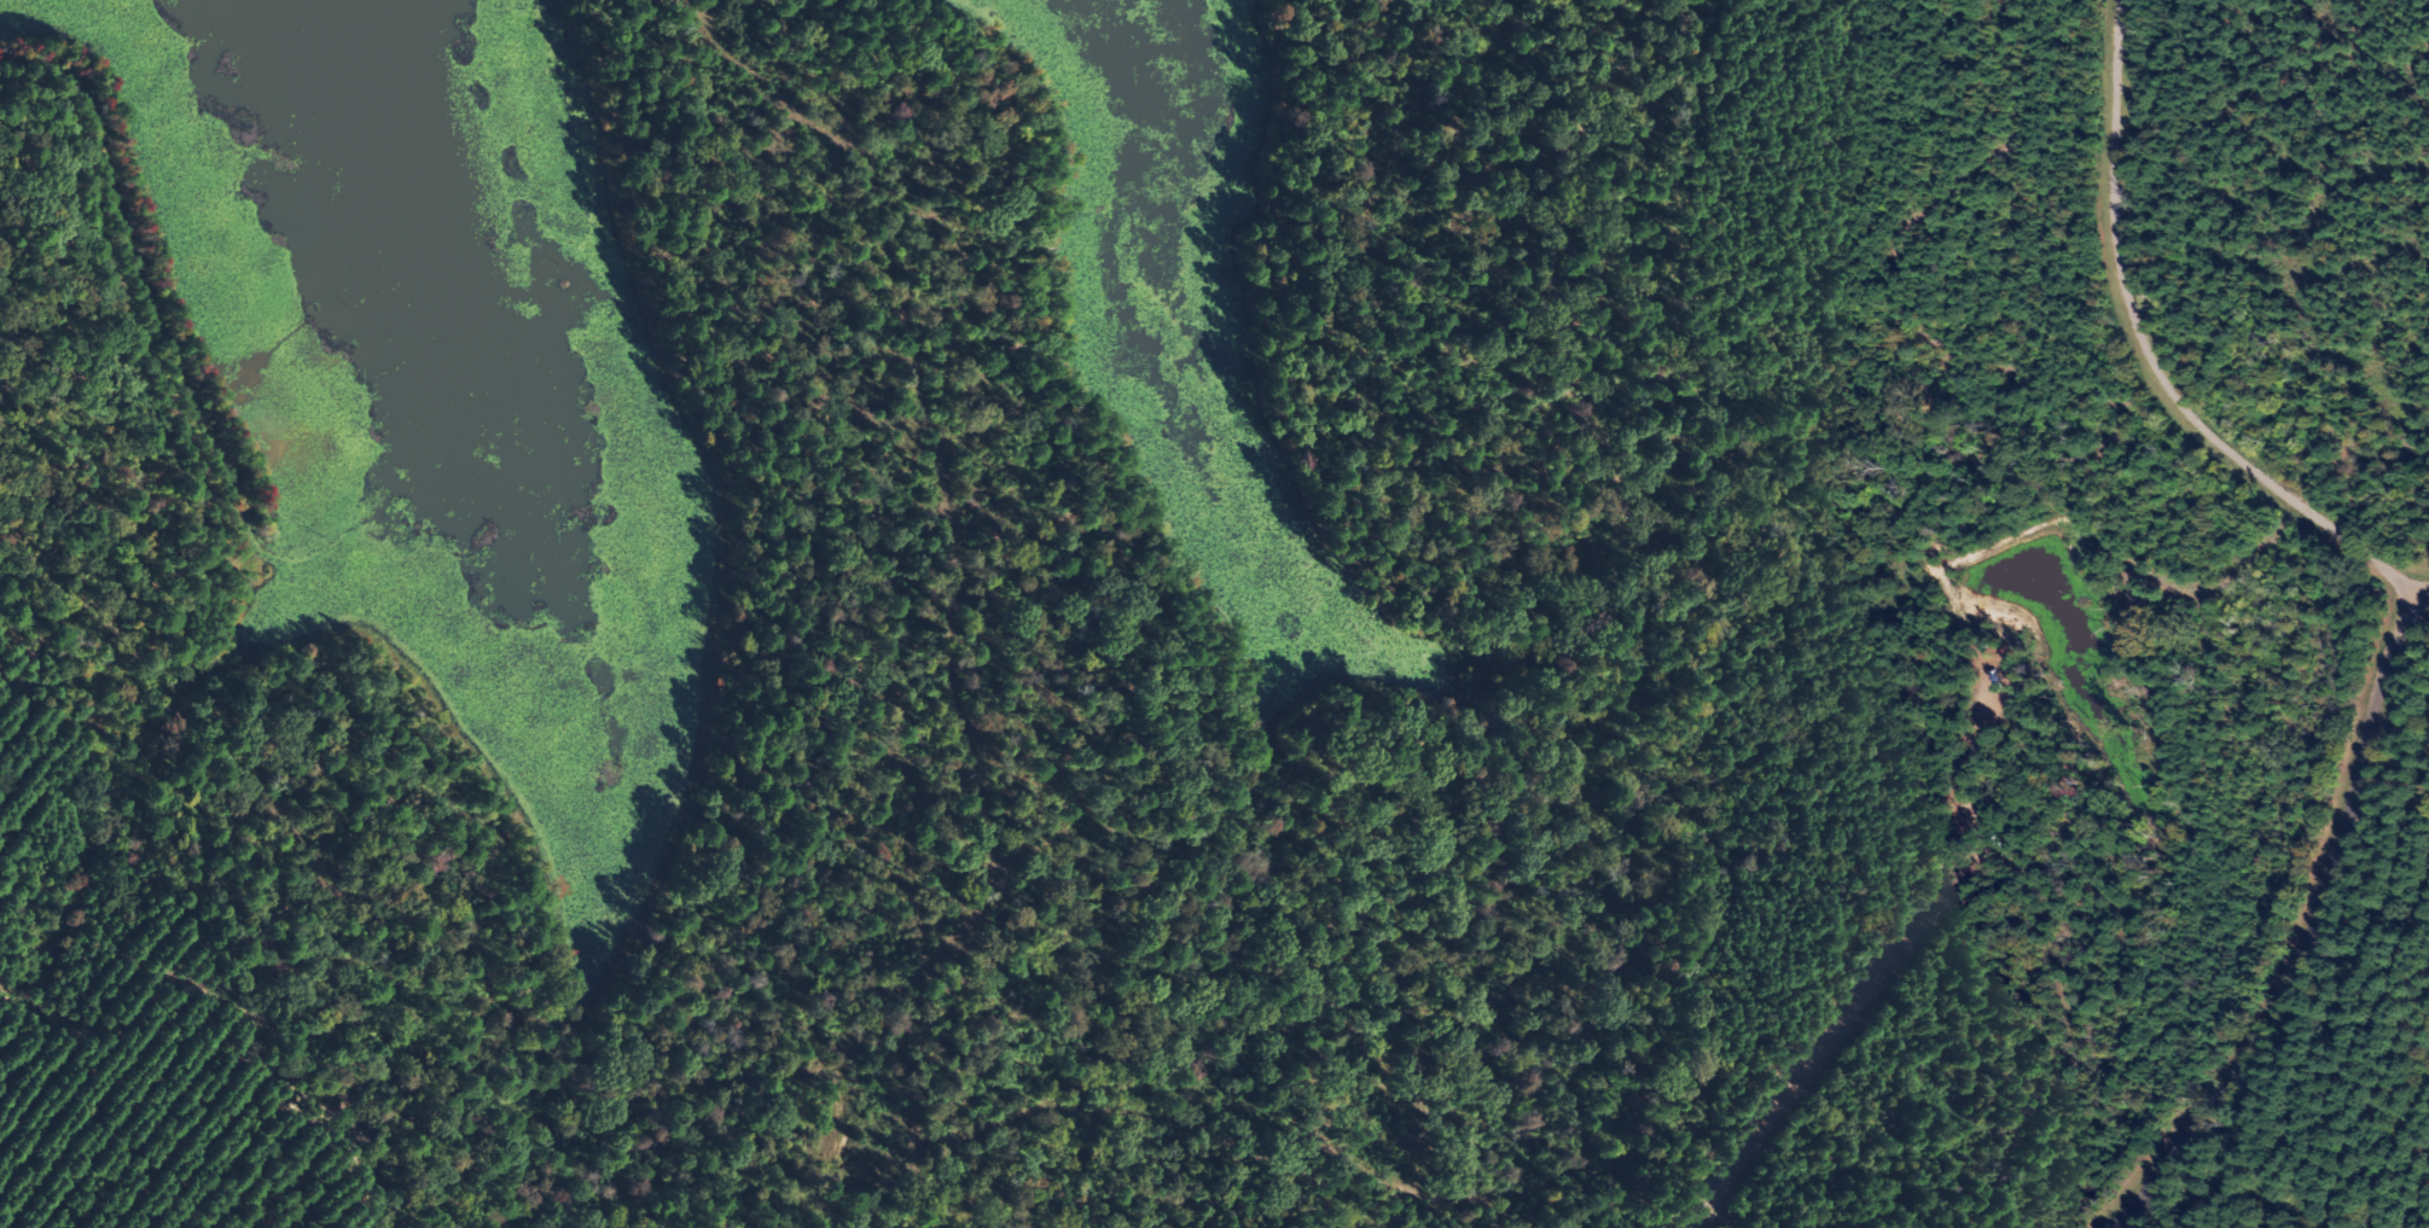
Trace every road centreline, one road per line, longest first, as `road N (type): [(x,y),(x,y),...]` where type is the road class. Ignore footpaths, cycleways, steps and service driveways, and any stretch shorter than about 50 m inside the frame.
road 1 (residential): [(2428,602),(2228,450),(2189,409),(2146,339),(2121,233),(2129,0)]
road 2 (residential): [(2121,1227),(2284,1011),(2399,656),(2428,608)]

